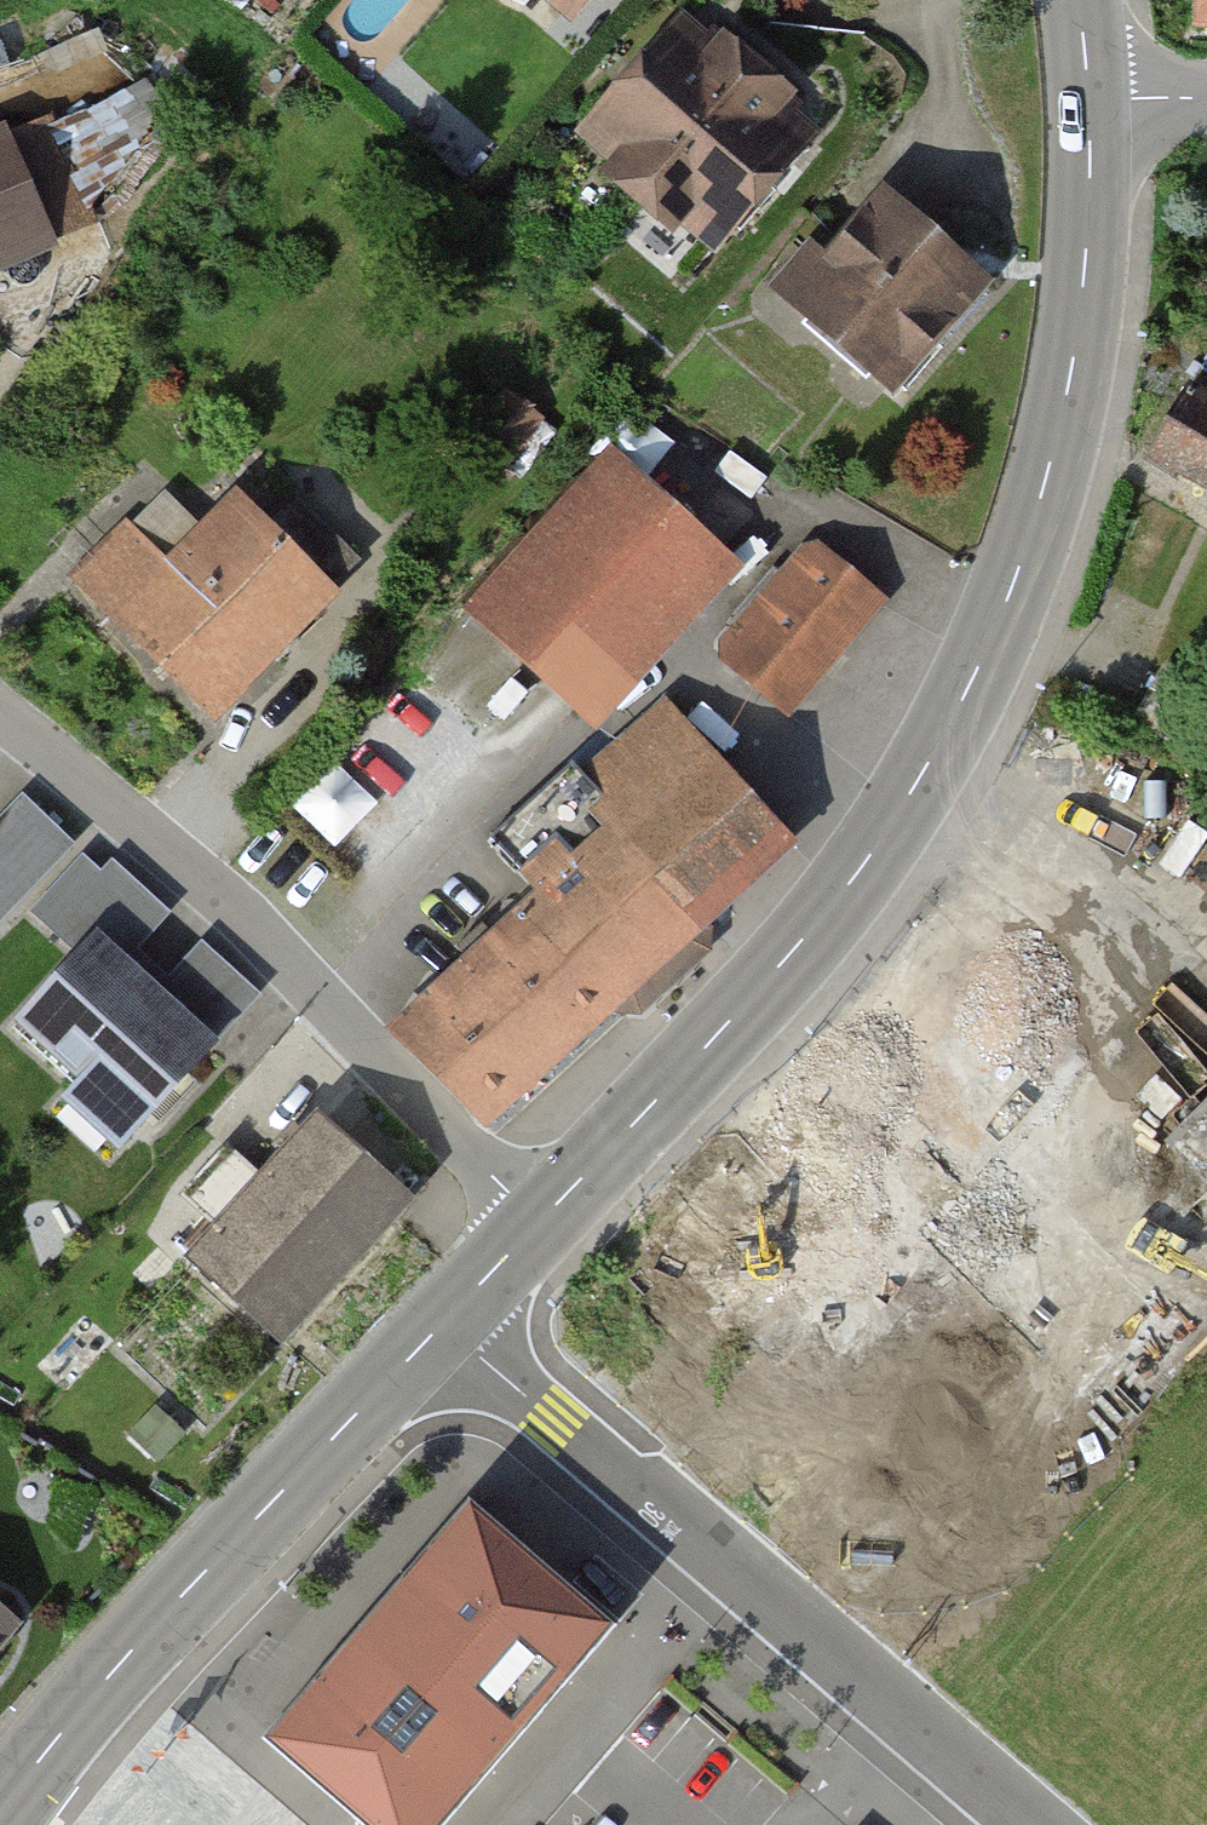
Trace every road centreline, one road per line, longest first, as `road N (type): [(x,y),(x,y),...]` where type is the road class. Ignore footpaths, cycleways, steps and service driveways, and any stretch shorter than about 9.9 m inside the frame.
road 1 (tertiary): [(541,1219),(857,872),(967,689),(1026,546),(1073,363),(1091,172),(1089,95)]
road 2 (residential): [(0,716),(219,900),(541,1219)]
road 3 (tertiary): [(0,1810),(145,1637),(444,1325)]
road 4 (residential): [(910,1721),(444,1325)]
road 5 (residential): [(1032,1824),(910,1721)]
road 6 (tertiary): [(444,1325),(541,1219)]
road 7 (residential): [(910,1721),(823,1824)]

